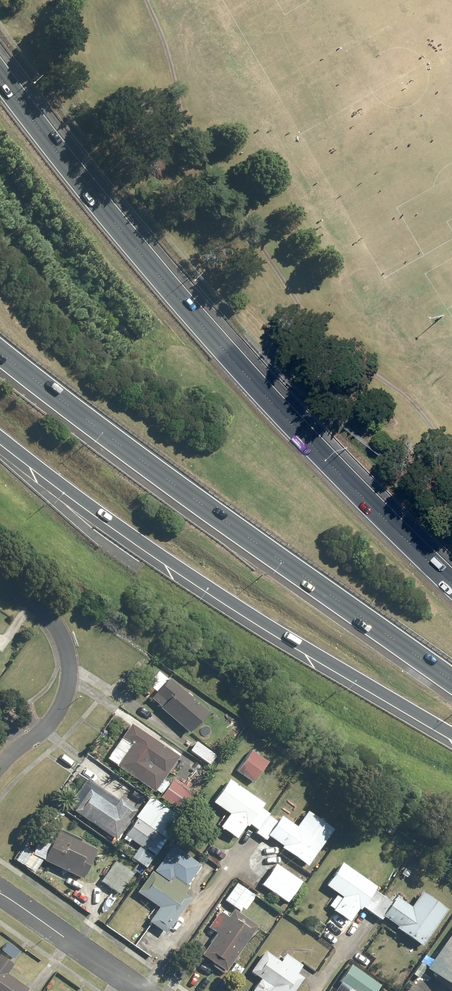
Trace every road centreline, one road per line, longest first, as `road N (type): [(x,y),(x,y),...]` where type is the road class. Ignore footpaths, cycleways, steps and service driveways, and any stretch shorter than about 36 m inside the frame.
road 1 (motorway): [(0,68),(84,179),(451,573)]
road 2 (motorway): [(451,678),(0,356)]
road 3 (motorway): [(451,733),(231,602),(0,441)]
road 4 (residential): [(0,576),(54,622),(68,688),(53,722),(0,766)]
road 5 (residential): [(143,990),(0,891)]

